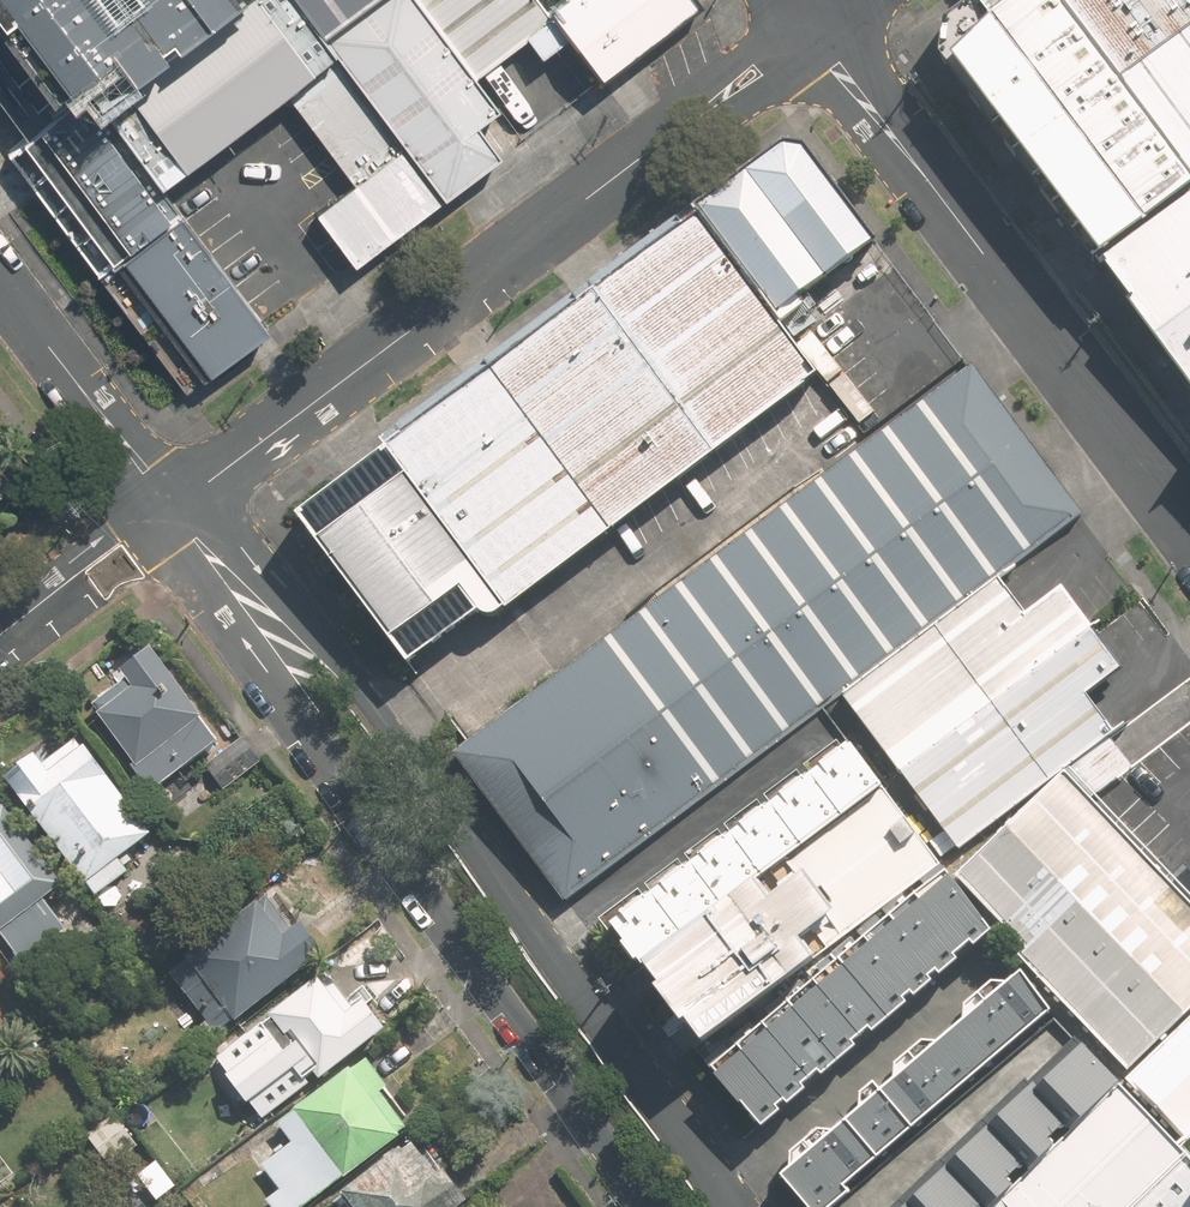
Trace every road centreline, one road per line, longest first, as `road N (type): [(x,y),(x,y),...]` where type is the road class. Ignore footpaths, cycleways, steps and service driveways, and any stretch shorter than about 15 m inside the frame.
road 1 (tertiary): [(818,28),(173,501)]
road 2 (residential): [(266,619),(363,690),(736,1206)]
road 3 (residential): [(653,1206),(389,839),(313,723),(266,619)]
road 4 (residential): [(1189,532),(818,28)]
road 5 (residential): [(173,501),(0,276)]
road 6 (tertiary): [(0,631),(73,558),(173,501)]
road 7 (residential): [(266,619),(173,501)]

